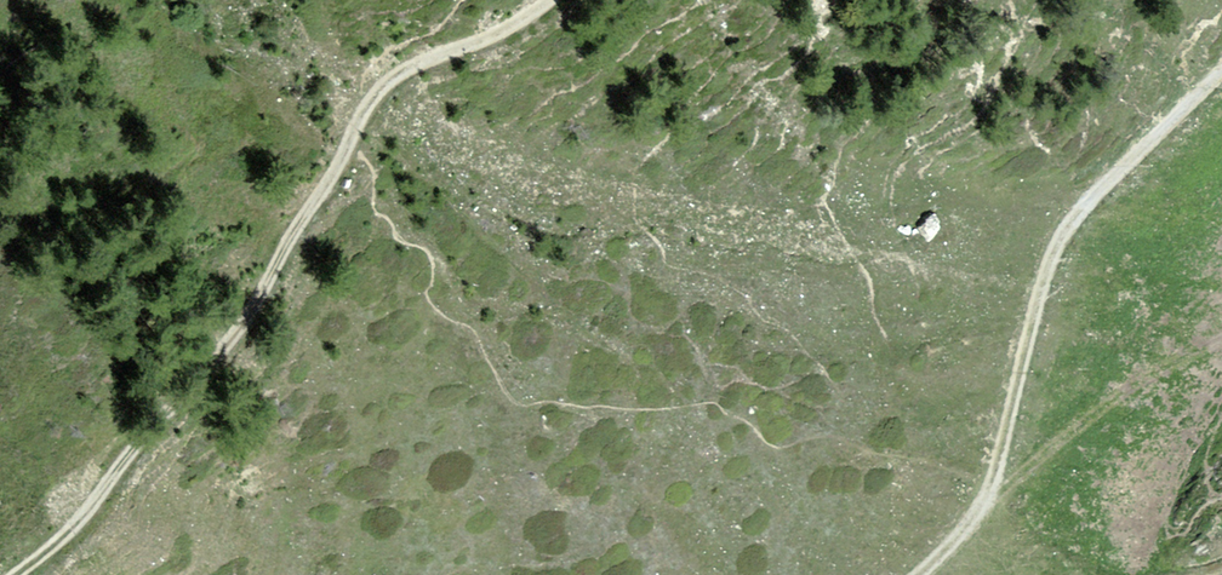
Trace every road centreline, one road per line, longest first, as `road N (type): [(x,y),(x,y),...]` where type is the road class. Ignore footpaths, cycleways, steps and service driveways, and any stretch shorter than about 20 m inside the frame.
road 1 (track): [(1221,70),(1066,229),(1031,320),(991,486),(962,535),(919,574)]
road 2 (track): [(16,574),(71,532),(230,343),(351,141)]
road 3 (track): [(991,486),(1221,334)]
road 4 (track): [(364,113),(391,77),(492,37),(551,0)]

